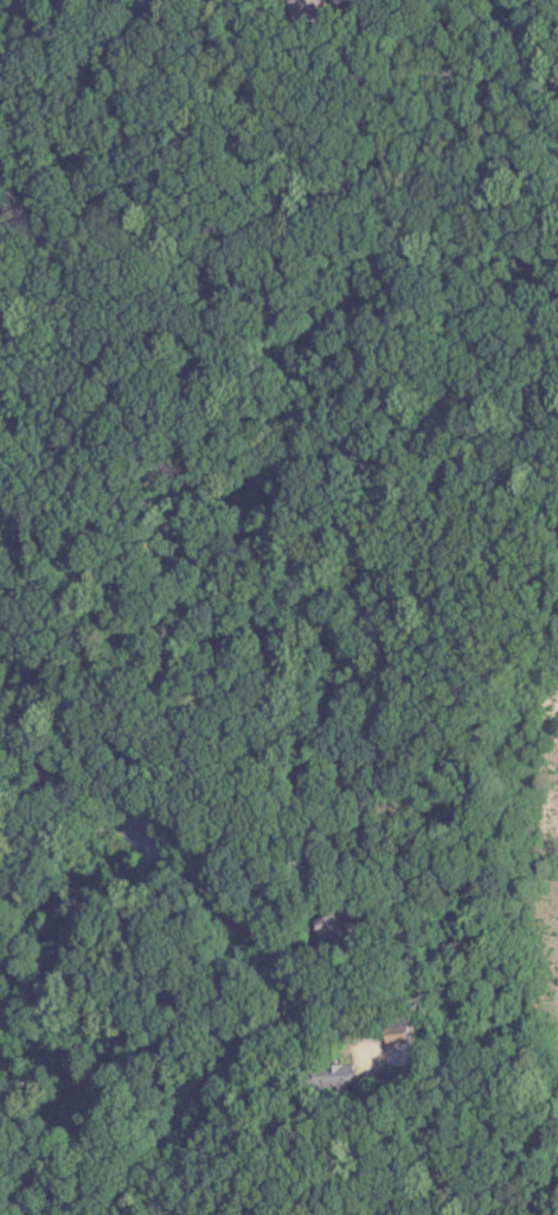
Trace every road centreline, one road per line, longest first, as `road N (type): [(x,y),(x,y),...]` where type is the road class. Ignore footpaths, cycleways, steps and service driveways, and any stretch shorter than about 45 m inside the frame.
road 1 (residential): [(557,76),(412,68),(352,83)]

